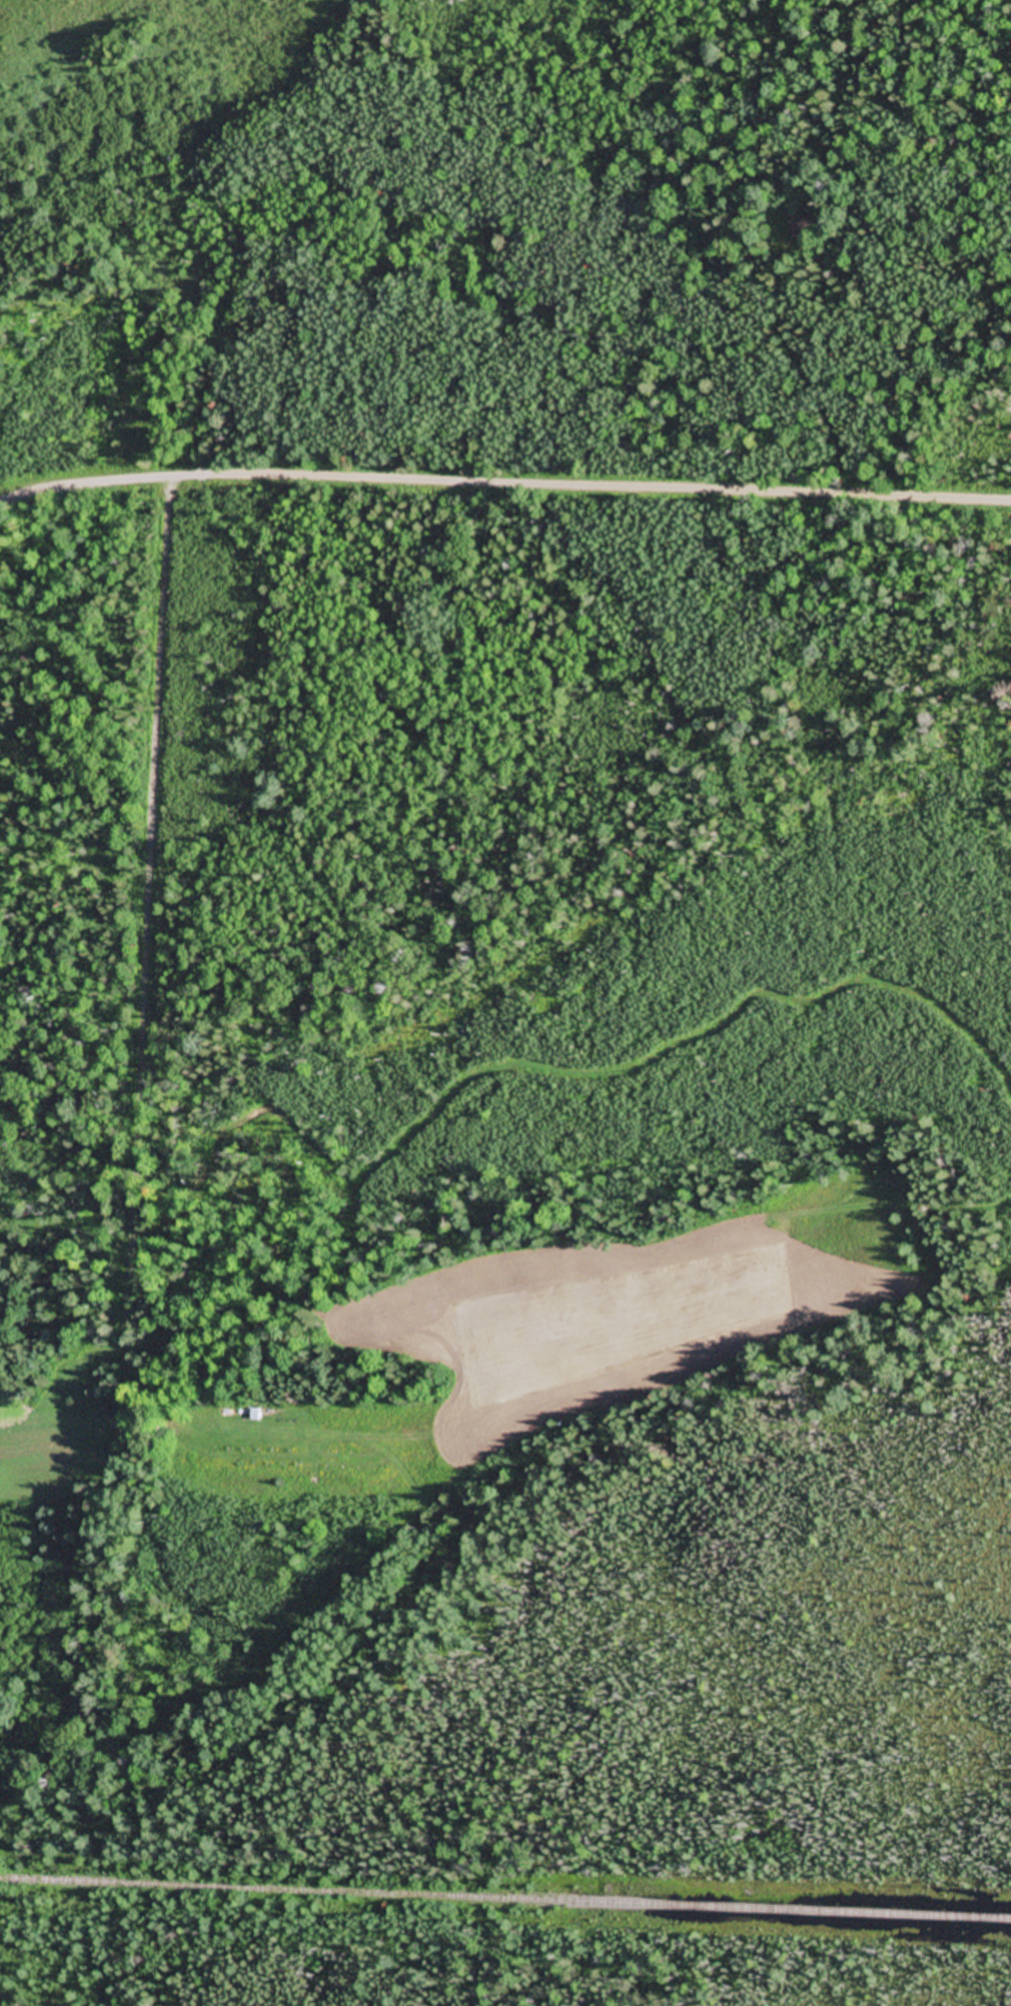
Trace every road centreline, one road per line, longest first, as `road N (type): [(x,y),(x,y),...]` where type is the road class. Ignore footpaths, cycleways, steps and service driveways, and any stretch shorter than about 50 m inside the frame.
road 1 (residential): [(1010,502),(240,474),(31,493),(0,504)]
road 2 (residential): [(86,1483),(131,484)]

